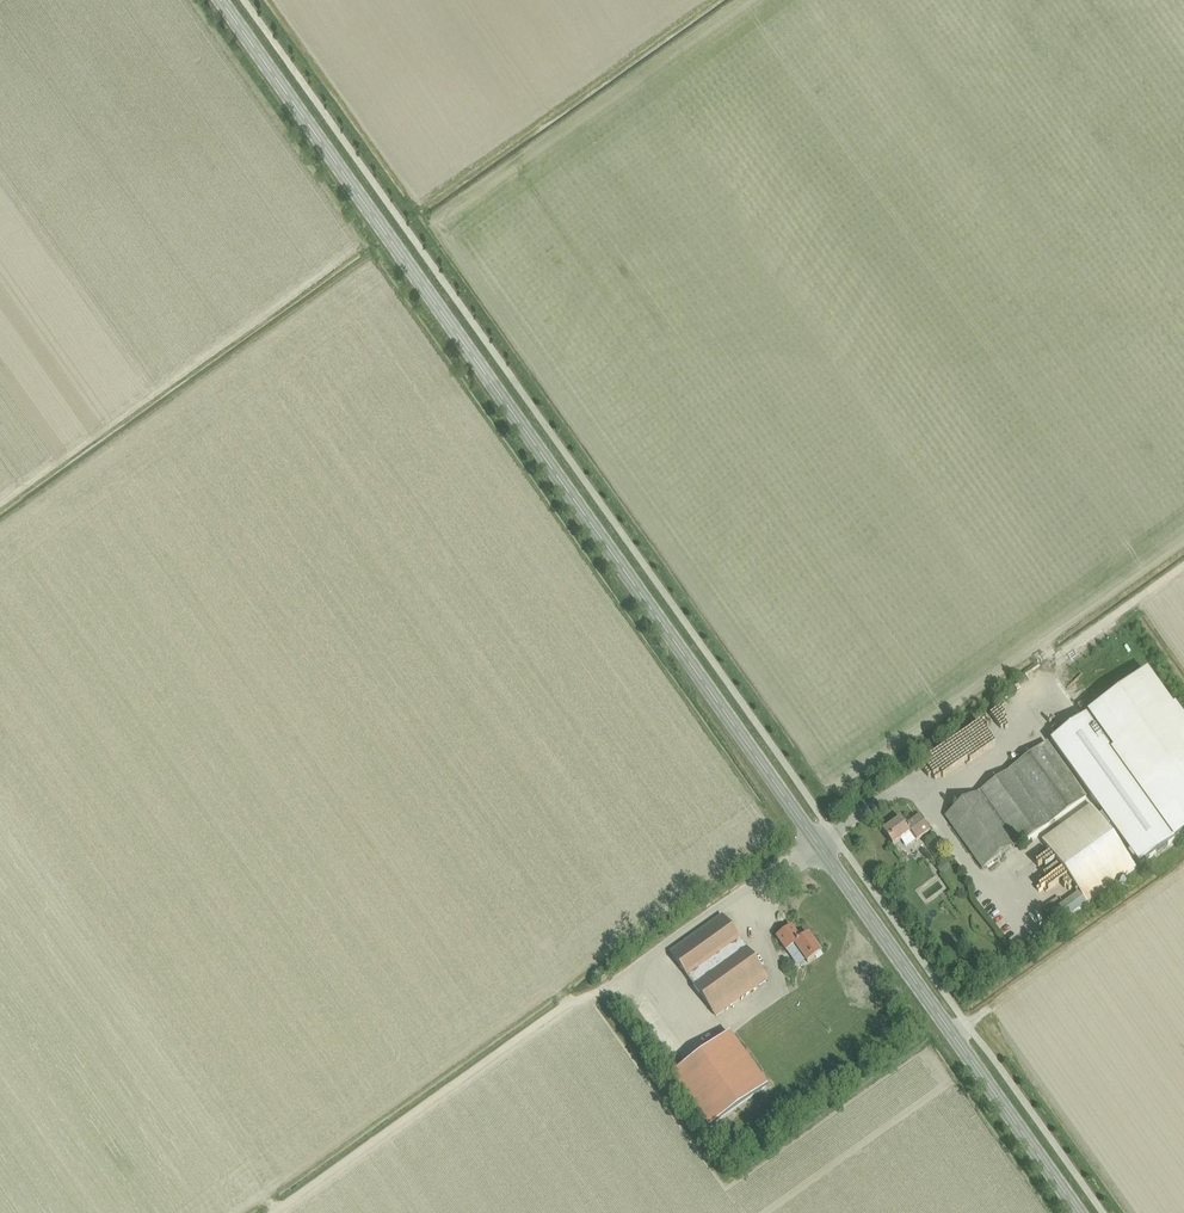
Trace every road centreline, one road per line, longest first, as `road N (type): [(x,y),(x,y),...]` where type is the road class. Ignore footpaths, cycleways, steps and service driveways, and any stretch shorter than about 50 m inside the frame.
road 1 (secondary): [(1079,1212),(220,0)]

